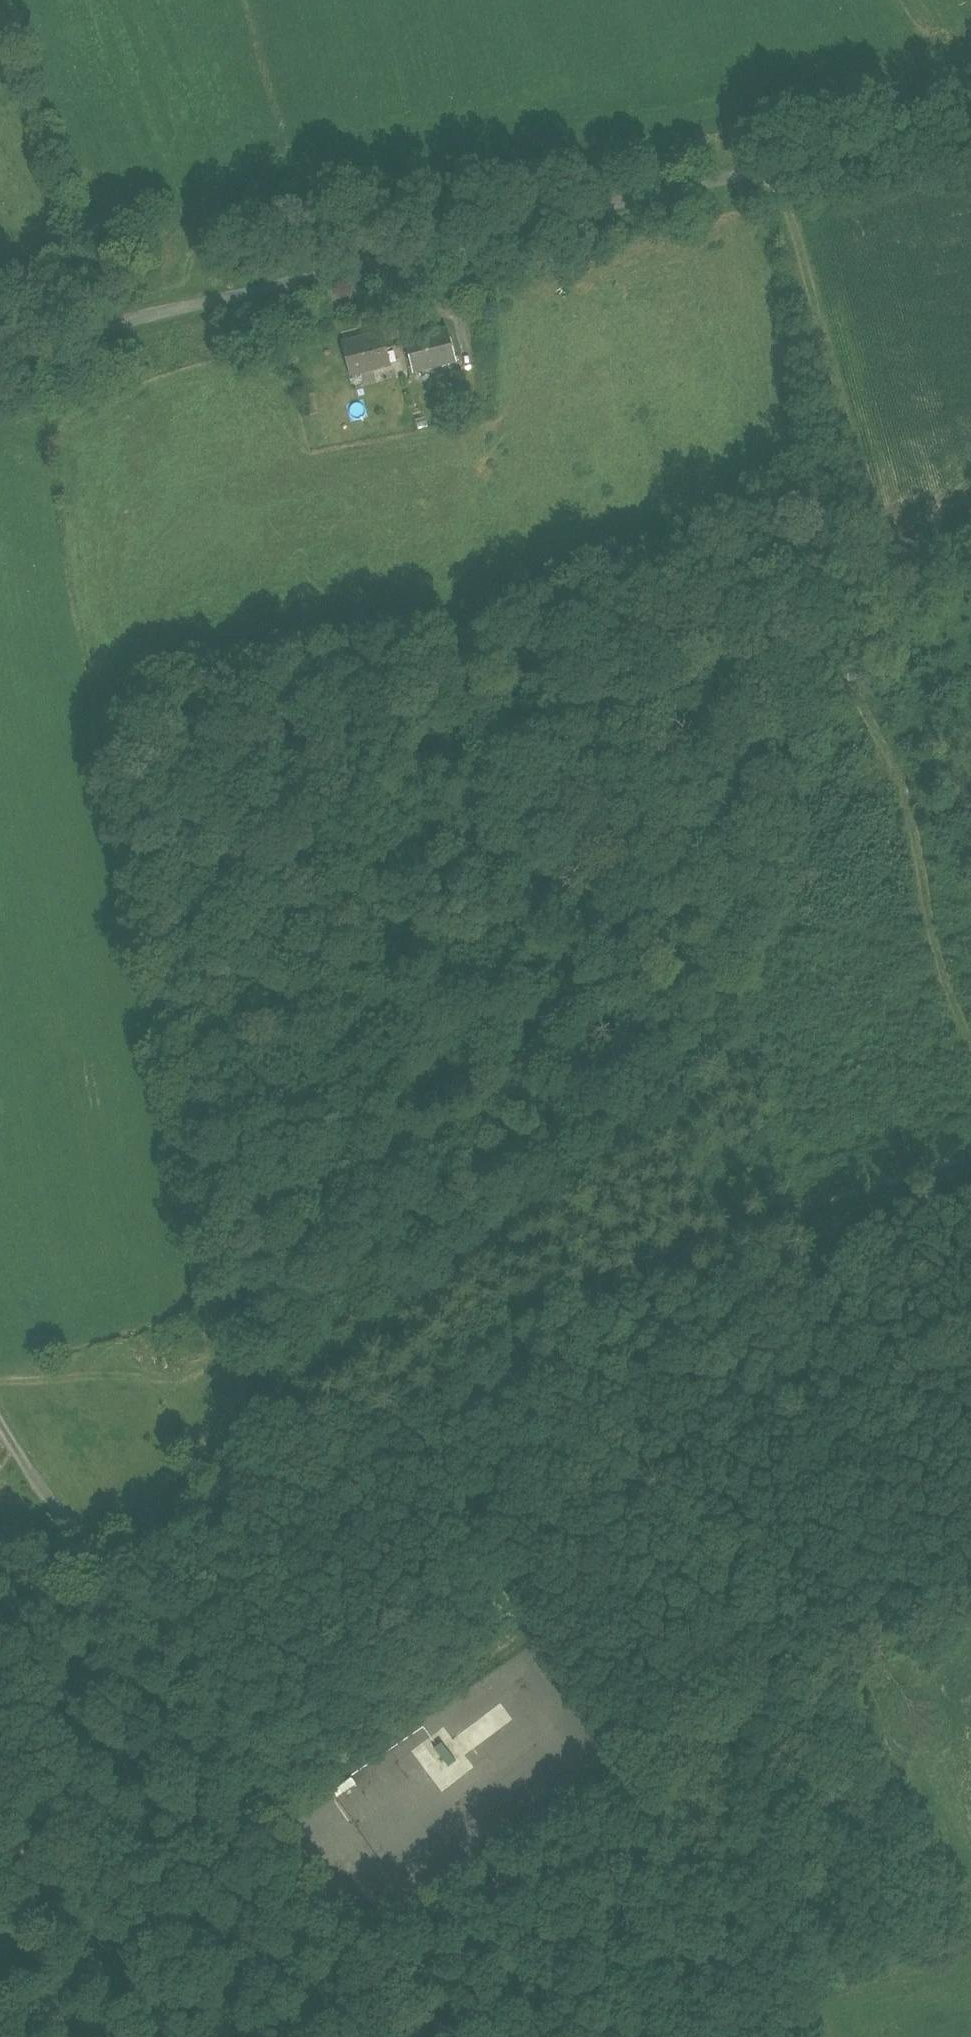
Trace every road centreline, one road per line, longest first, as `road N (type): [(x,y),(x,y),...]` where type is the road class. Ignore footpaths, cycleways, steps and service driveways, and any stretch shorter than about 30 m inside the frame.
road 1 (unclassified): [(0,345),(970,134)]
road 2 (track): [(970,1150),(524,1276),(333,1433),(122,1589)]
road 3 (track): [(281,1825),(409,2036)]

